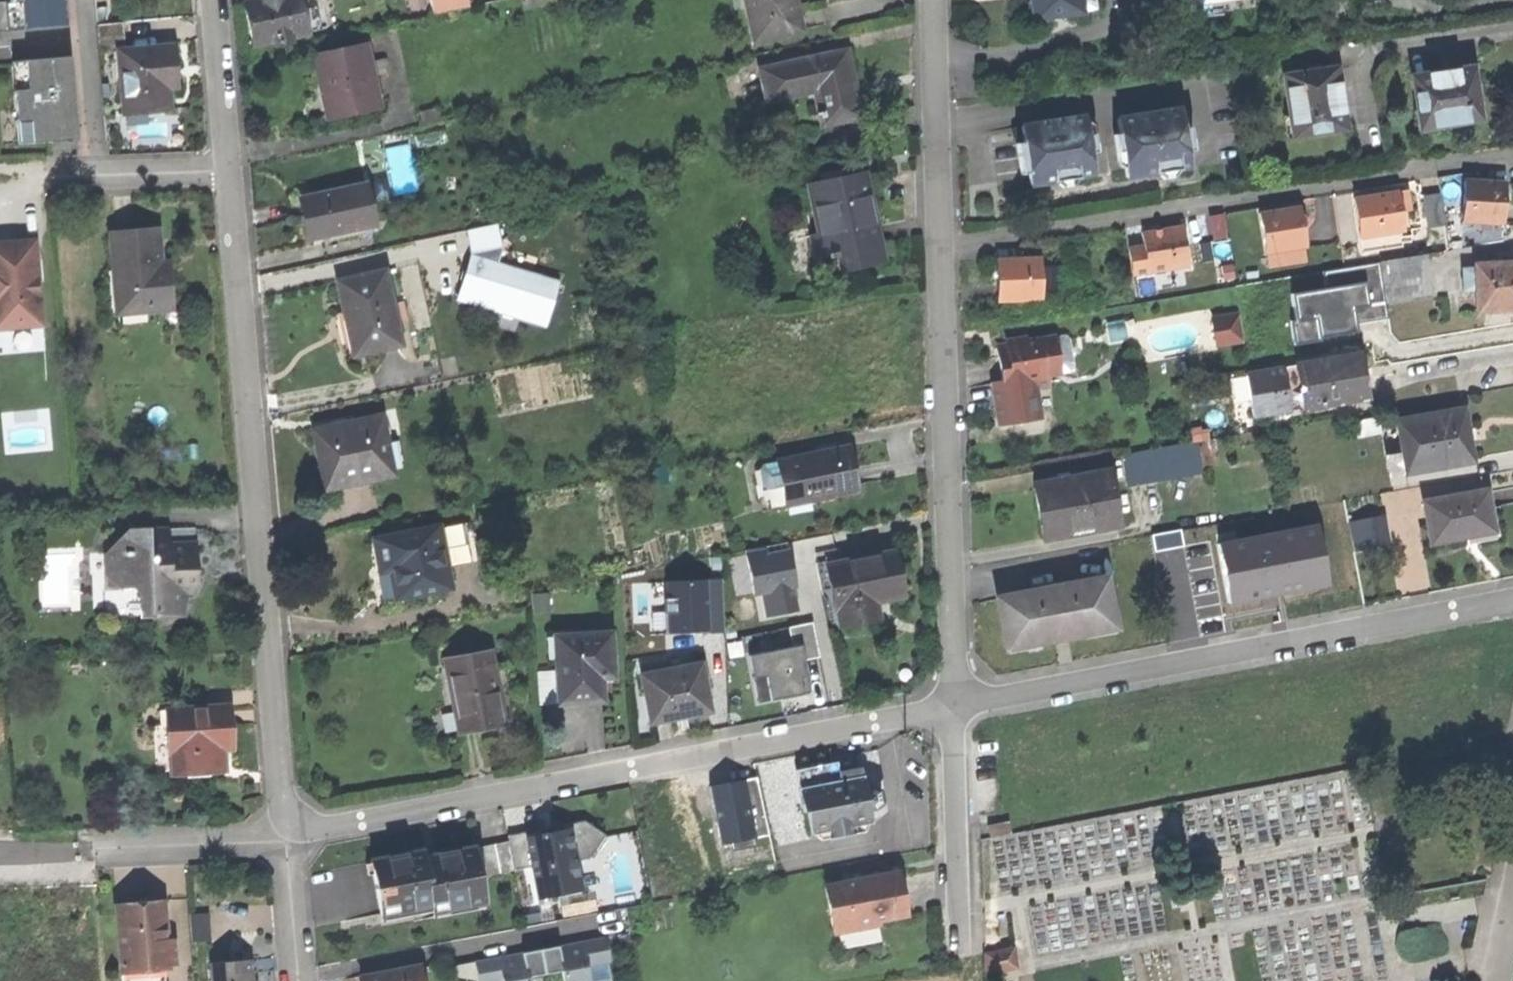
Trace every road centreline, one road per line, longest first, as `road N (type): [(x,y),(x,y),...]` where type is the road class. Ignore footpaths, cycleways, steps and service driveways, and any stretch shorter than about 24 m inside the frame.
road 1 (residential): [(955,701),(935,0)]
road 2 (residential): [(286,839),(955,701)]
road 3 (residential): [(227,164),(286,839)]
road 4 (residential): [(955,701),(1512,598)]
road 5 (residential): [(0,844),(286,839)]
road 6 (residential): [(962,888),(955,701)]
road 7 (residential): [(93,169),(81,0)]
road 8 (residential): [(212,0),(227,164)]
road 9 (residential): [(286,839),(295,980)]
road 10 (residential): [(93,169),(227,164)]

